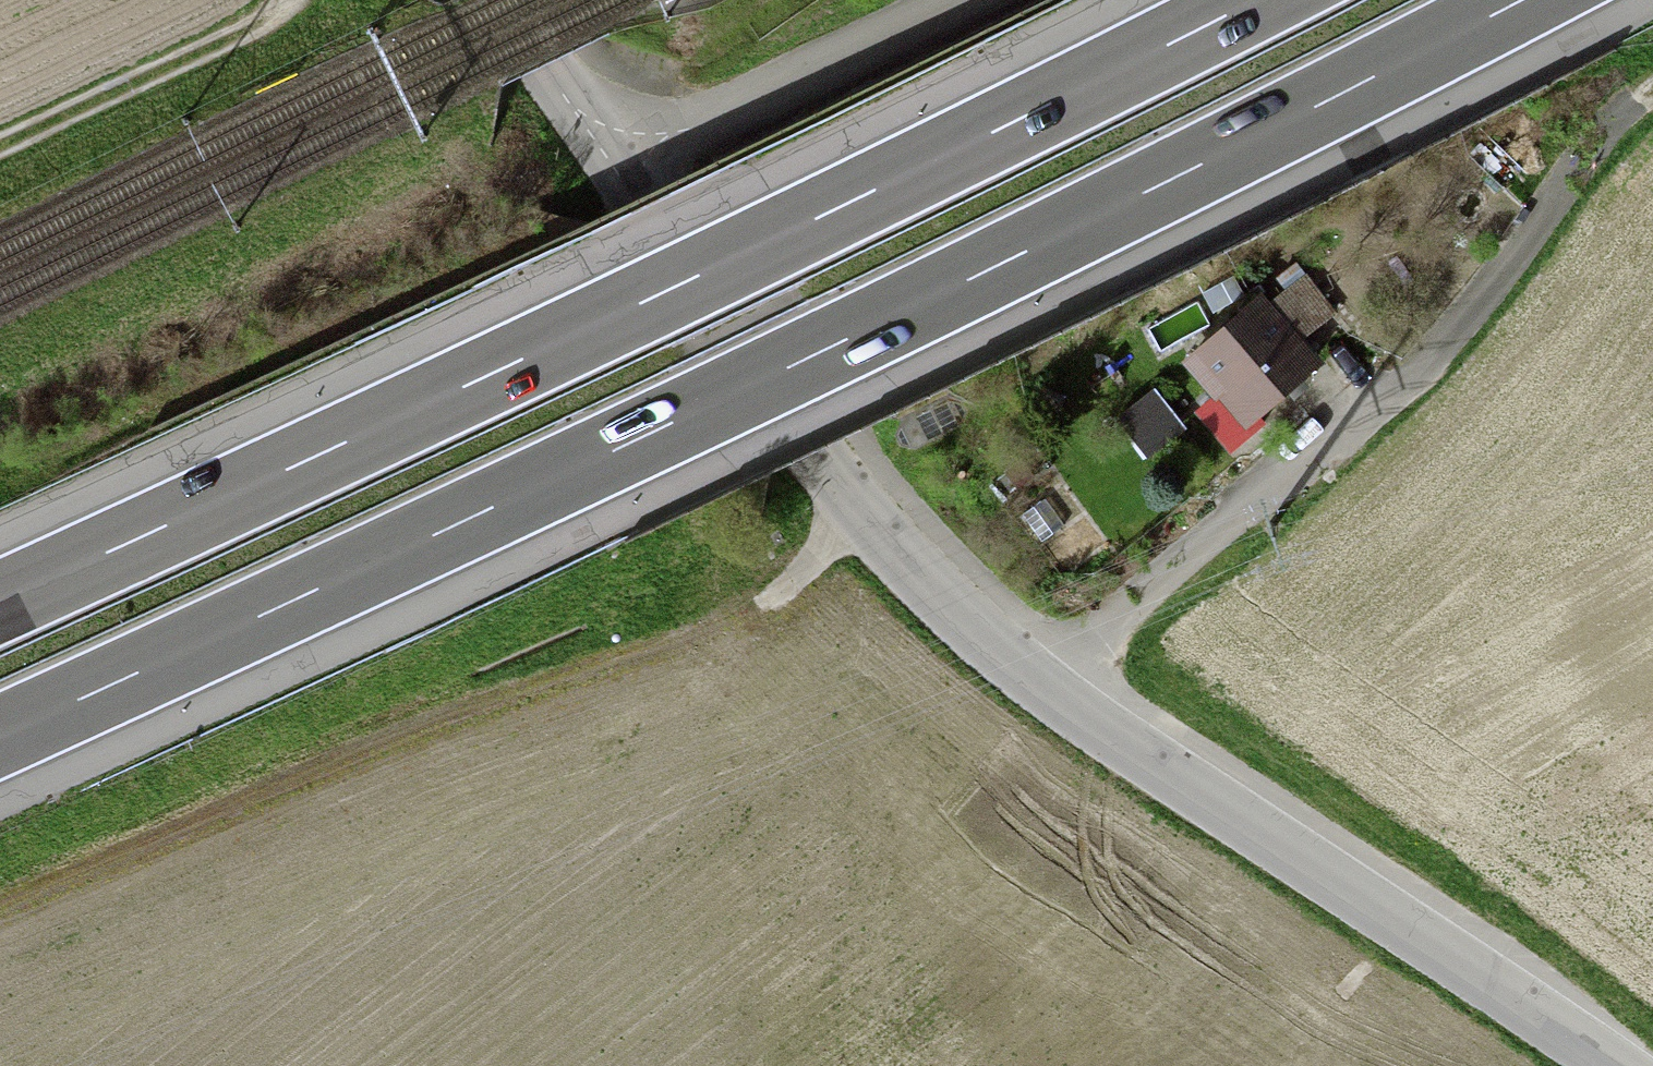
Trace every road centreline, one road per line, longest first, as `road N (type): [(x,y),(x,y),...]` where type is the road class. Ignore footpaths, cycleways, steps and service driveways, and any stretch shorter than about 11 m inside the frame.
road 1 (motorway): [(0,735),(761,381),(1521,0)]
road 2 (unclassified): [(500,0),(821,451),(947,599),(1070,695),(1614,1065)]
road 3 (motorway): [(1256,0),(709,270),(0,601)]
road 4 (track): [(1070,695),(1125,625),(1215,536),(1359,426),(1448,344),(1590,158),(1652,92)]
road 5 (track): [(291,0),(254,27),(0,146)]
road 6 (track): [(855,494),(808,569),(760,610)]

